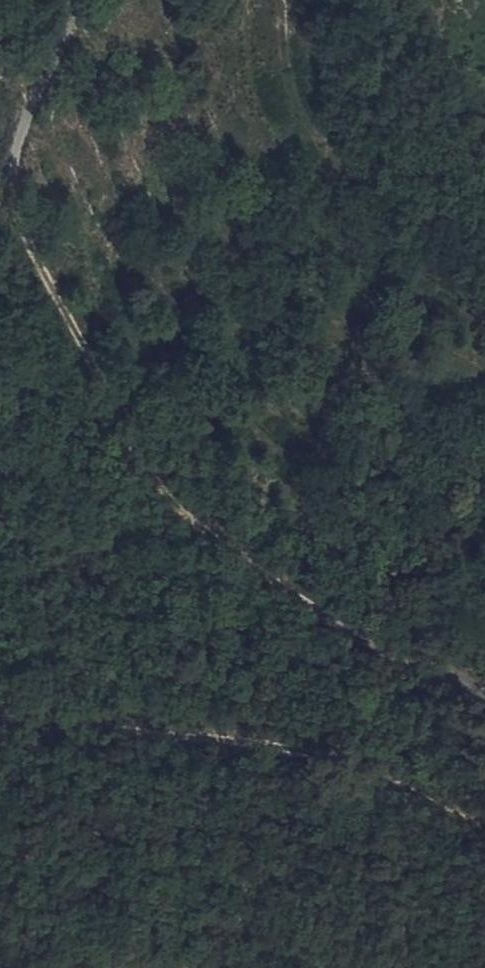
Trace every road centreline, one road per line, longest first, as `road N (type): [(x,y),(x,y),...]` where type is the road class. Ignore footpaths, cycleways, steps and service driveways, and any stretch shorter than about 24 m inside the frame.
road 1 (track): [(6,183),(47,282),(153,478),(249,577),(351,638),(484,700)]
road 2 (track): [(484,825),(342,764),(225,741),(5,724)]
road 3 (residential): [(71,0),(56,61),(6,183)]

